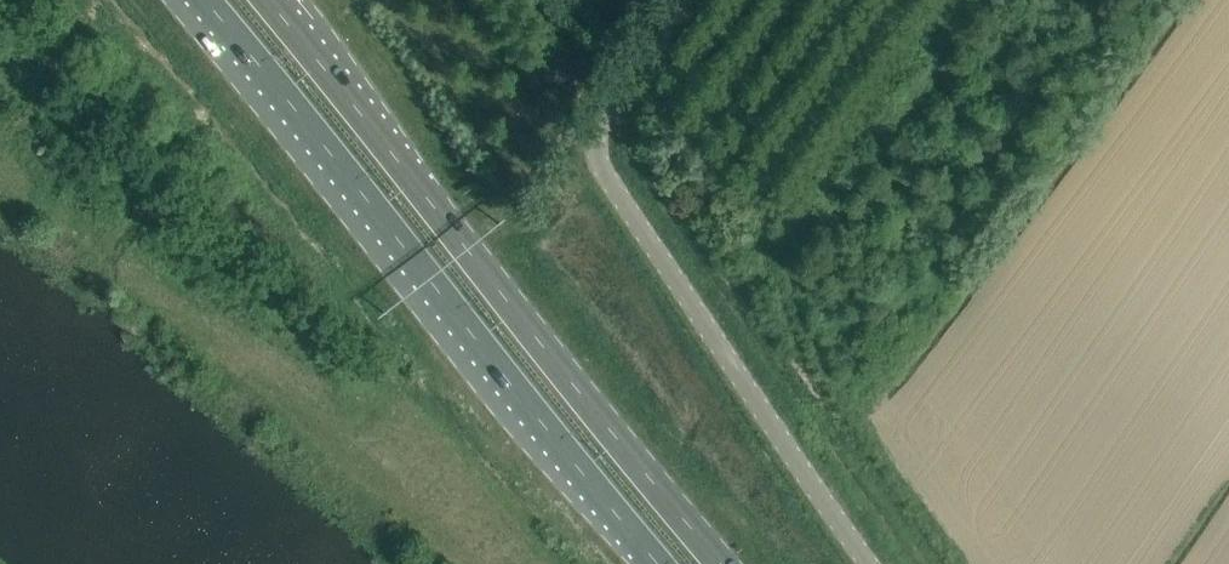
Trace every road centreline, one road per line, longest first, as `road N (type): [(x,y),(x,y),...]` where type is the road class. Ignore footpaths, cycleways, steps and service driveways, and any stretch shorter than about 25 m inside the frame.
road 1 (trunk): [(202,0),(665,563)]
road 2 (trunk): [(729,563),(269,0)]
road 3 (unclassified): [(688,0),(602,119),(601,164),(870,563)]

